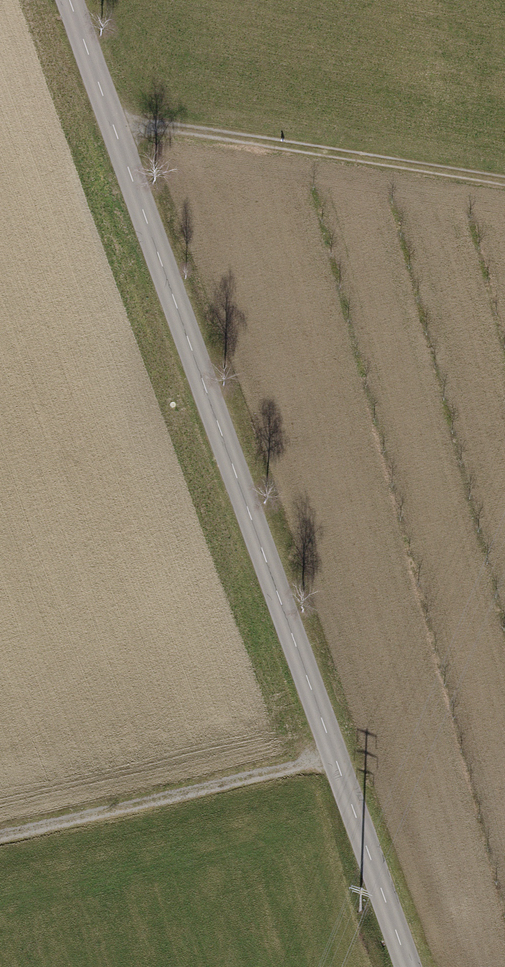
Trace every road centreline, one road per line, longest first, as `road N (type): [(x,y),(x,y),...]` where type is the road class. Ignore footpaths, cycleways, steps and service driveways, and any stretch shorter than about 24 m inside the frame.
road 1 (tertiary): [(72,0),(407,966)]
road 2 (track): [(118,130),(165,127),(504,182)]
road 3 (track): [(0,847),(340,762)]

